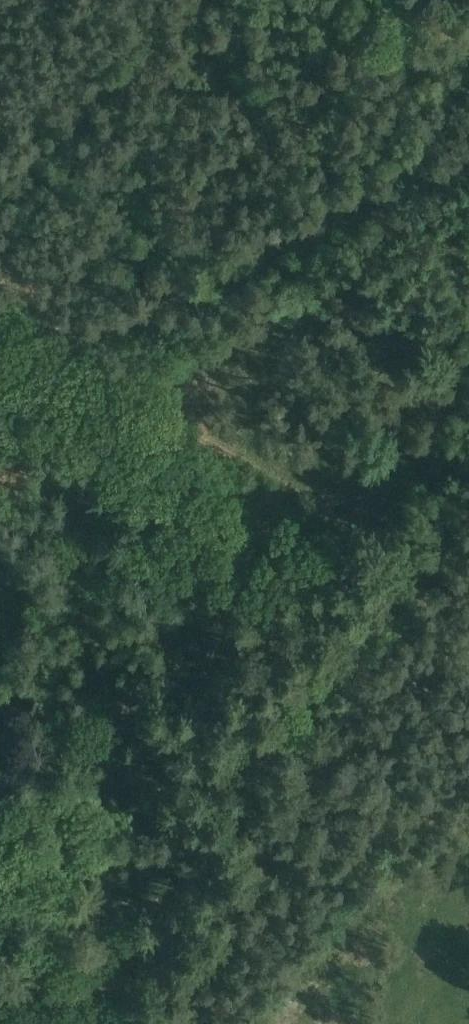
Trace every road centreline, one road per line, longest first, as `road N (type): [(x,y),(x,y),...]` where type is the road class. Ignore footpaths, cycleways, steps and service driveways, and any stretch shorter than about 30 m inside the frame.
road 1 (track): [(0,840),(179,724),(202,695),(224,582),(213,533),(165,461),(110,418),(0,356)]
road 2 (track): [(468,152),(109,329),(28,323),(0,308)]

